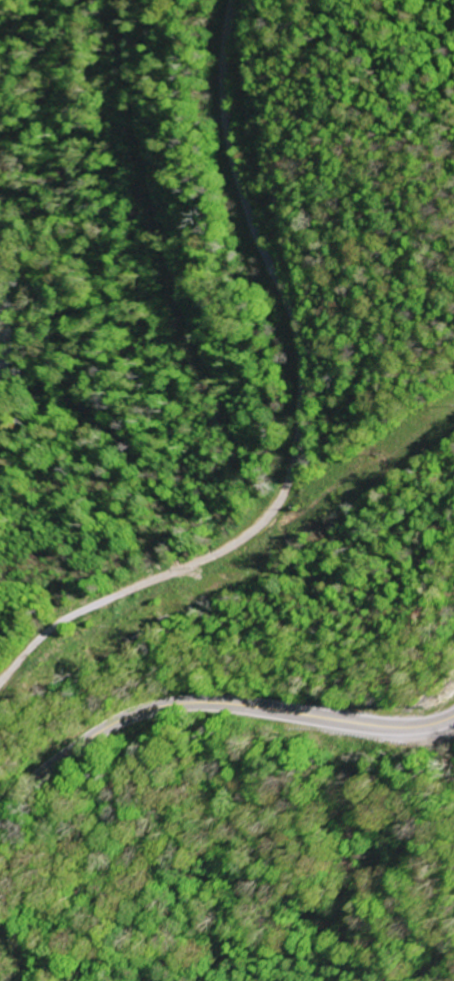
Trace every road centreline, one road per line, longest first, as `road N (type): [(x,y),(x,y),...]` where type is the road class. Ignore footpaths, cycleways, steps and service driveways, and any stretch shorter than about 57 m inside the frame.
road 1 (track): [(293,0),(283,151),(315,247),(331,258),(347,418),(331,466),(278,533)]
road 2 (primary): [(453,713),(393,727),(199,701),(151,707),(77,745),(0,814)]
road 3 (track): [(0,353),(29,327),(81,210),(99,28),(109,0)]
road 4 (track): [(0,676),(82,611),(278,533)]

